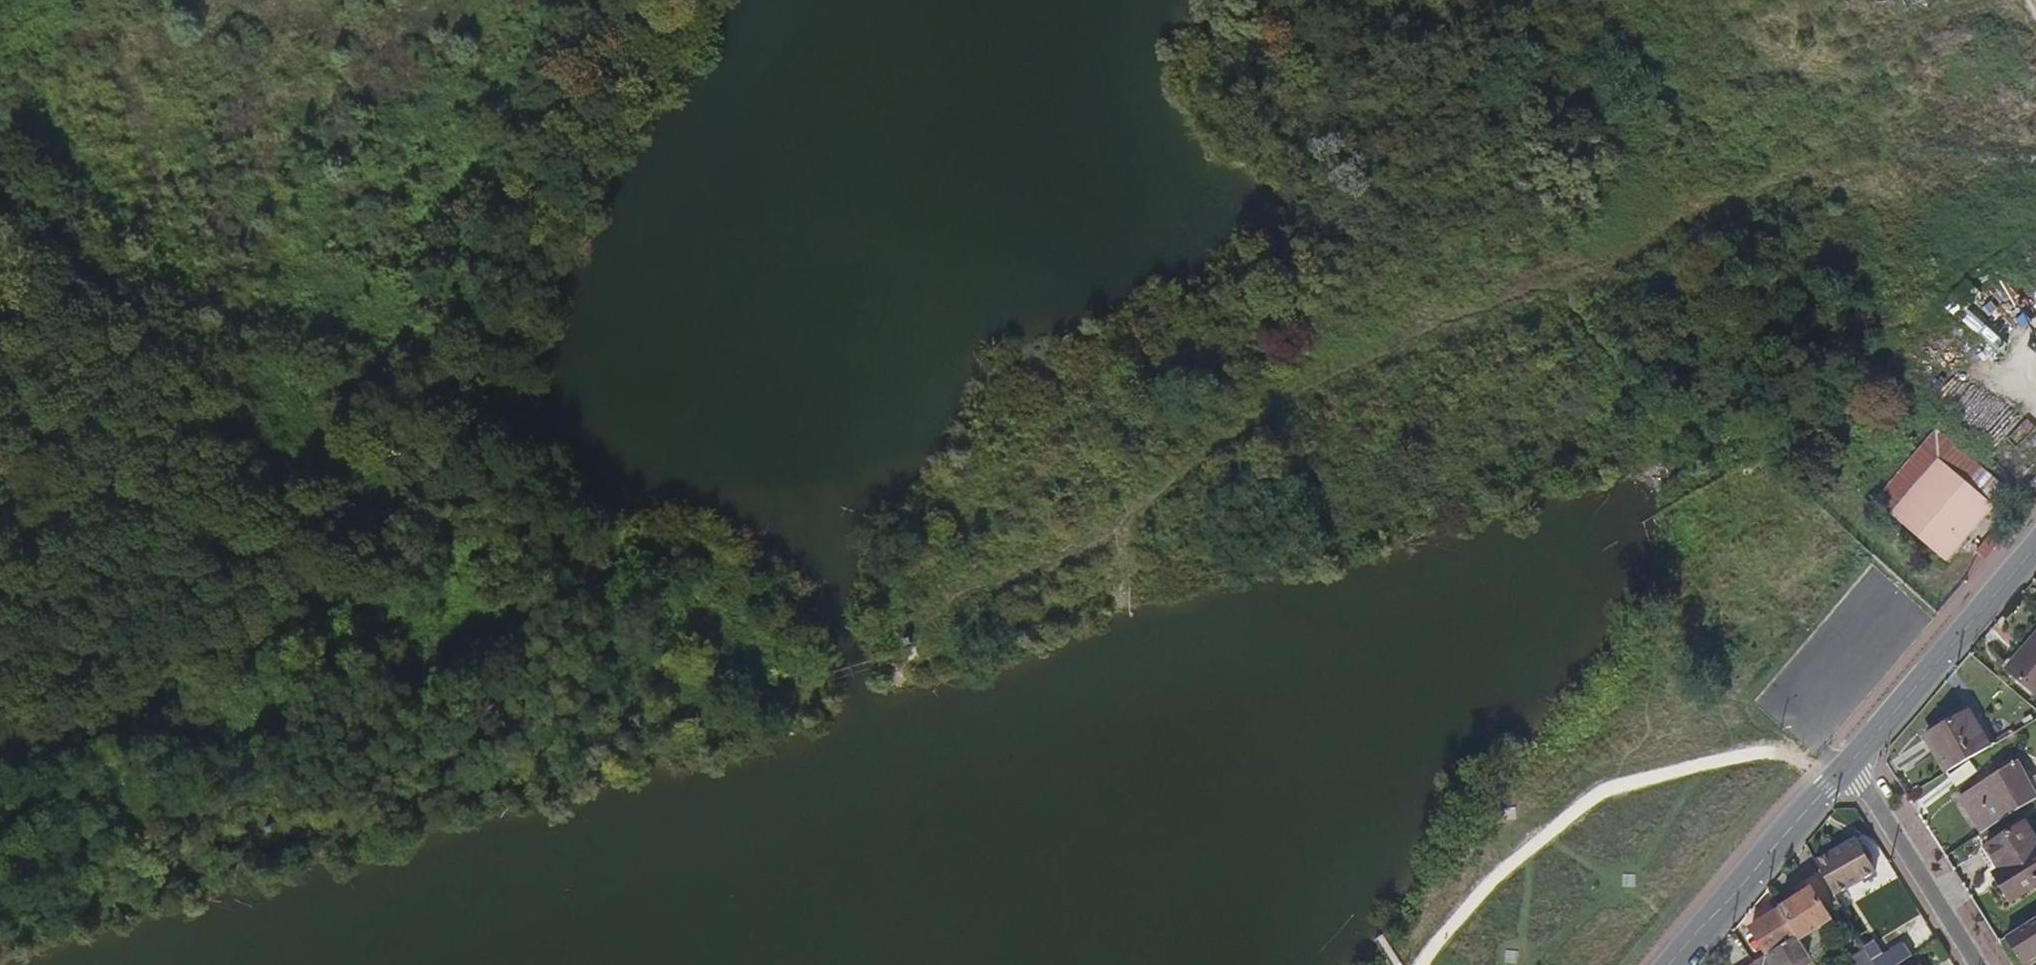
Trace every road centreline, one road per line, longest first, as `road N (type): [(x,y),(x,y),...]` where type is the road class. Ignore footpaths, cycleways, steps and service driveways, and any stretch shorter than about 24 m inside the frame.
road 1 (residential): [(2035,550),(1850,762)]
road 2 (residential): [(1850,762),(1672,964)]
road 3 (residential): [(1977,964),(1850,762)]

